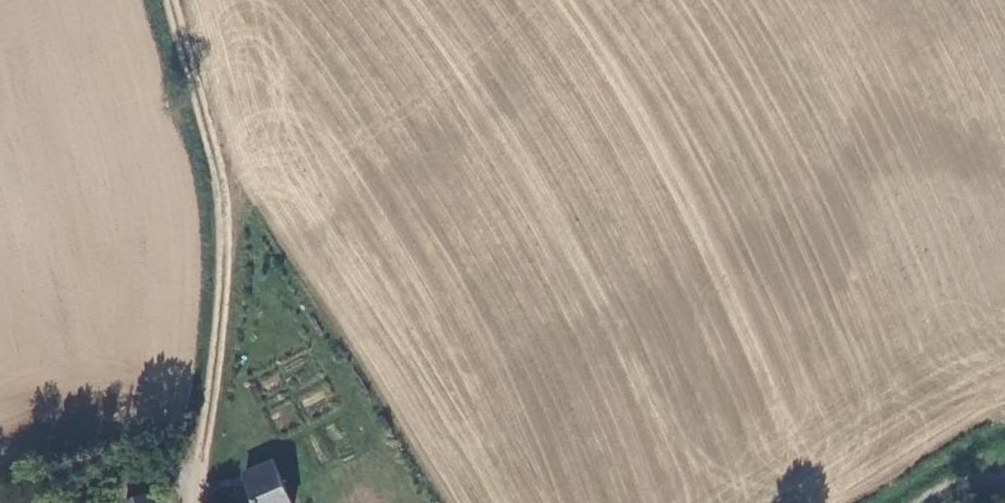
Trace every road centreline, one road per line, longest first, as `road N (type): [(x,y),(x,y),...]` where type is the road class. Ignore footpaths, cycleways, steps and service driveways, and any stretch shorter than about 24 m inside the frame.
road 1 (track): [(177,0),(209,114),(227,228),(200,502)]

